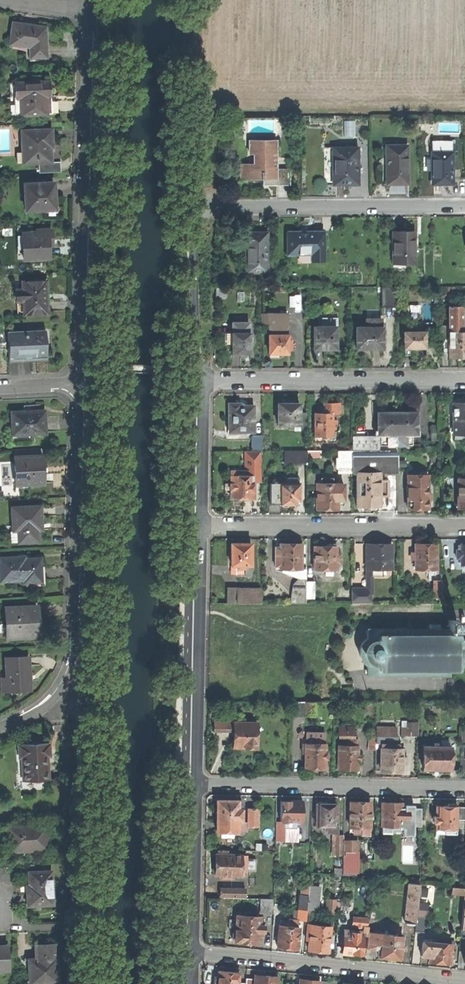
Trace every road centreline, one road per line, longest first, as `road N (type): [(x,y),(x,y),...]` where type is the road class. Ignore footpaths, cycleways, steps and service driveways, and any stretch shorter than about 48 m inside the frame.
road 1 (residential): [(197,384),(197,207),(464,206)]
road 2 (residential): [(0,732),(53,701),(73,669),(80,403),(70,385)]
road 3 (residential): [(88,10),(81,365),(70,385)]
road 4 (residential): [(189,953),(464,981)]
road 5 (residential): [(464,788),(193,785)]
road 6 (residential): [(464,379),(197,384)]
road 7 (residential): [(464,526),(198,526)]
road 8 (residential): [(193,785),(198,526)]
road 9 (residential): [(189,953),(193,785)]
road 10 (residential): [(198,526),(197,384)]

